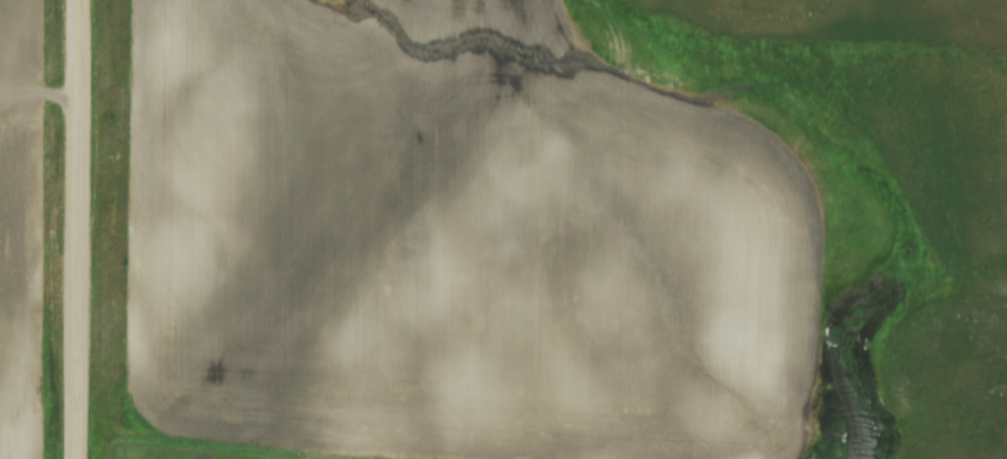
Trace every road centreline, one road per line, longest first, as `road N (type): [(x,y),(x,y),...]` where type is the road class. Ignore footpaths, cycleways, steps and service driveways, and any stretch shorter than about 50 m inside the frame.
road 1 (residential): [(76,458),(80,0)]

